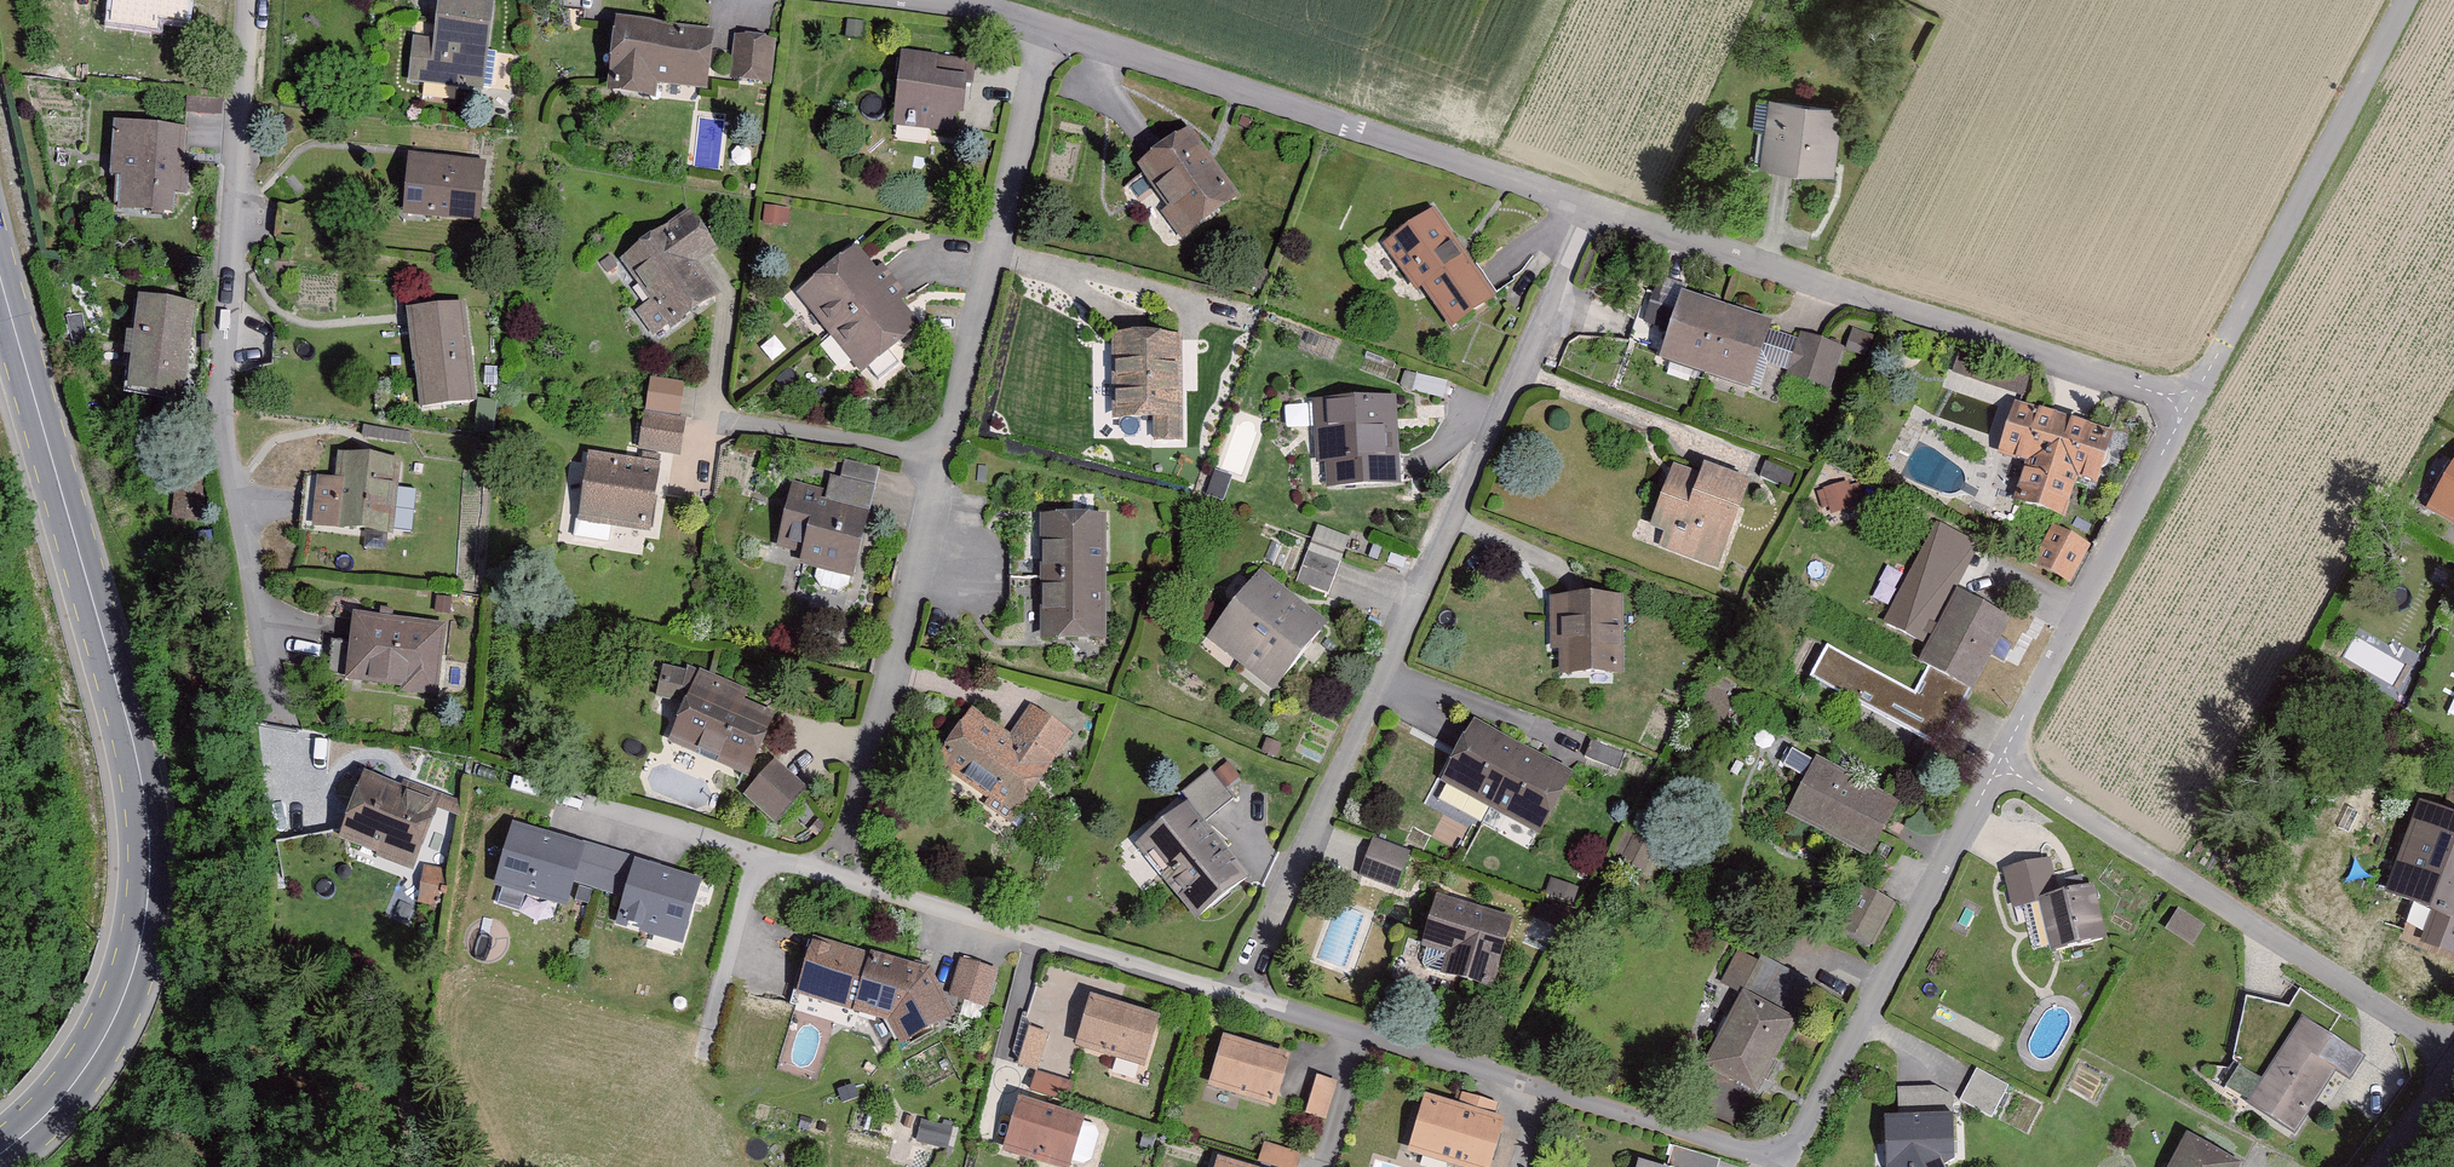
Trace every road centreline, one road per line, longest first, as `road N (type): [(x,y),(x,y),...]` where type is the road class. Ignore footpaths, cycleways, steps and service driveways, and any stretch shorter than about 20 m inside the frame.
road 1 (secondary): [(0,265),(133,724),(152,891),(142,959),(111,1035),(46,1122),(0,1159)]
road 2 (residential): [(841,877),(1045,28)]
road 3 (residential): [(1241,998),(1588,206)]
road 4 (residential): [(249,0),(223,364),(232,463),(300,803)]
road 5 (residential): [(1588,206),(2189,401)]
road 6 (residential): [(1045,28),(1588,206)]
road 7 (residential): [(1785,1162),(1241,998)]
road 8 (residential): [(2453,1058),(2005,758)]
road 9 (residential): [(2005,758),(1785,1162)]
road 10 (residential): [(2403,0),(2189,401)]
road 11 (residential): [(1241,998),(841,877)]
road 12 (residential): [(2189,401),(2005,758)]
road 13 (residential): [(841,877),(605,806)]
road 14 (residential): [(911,0),(1045,28)]
road 15 (residential): [(2453,1066),(2376,1166)]

